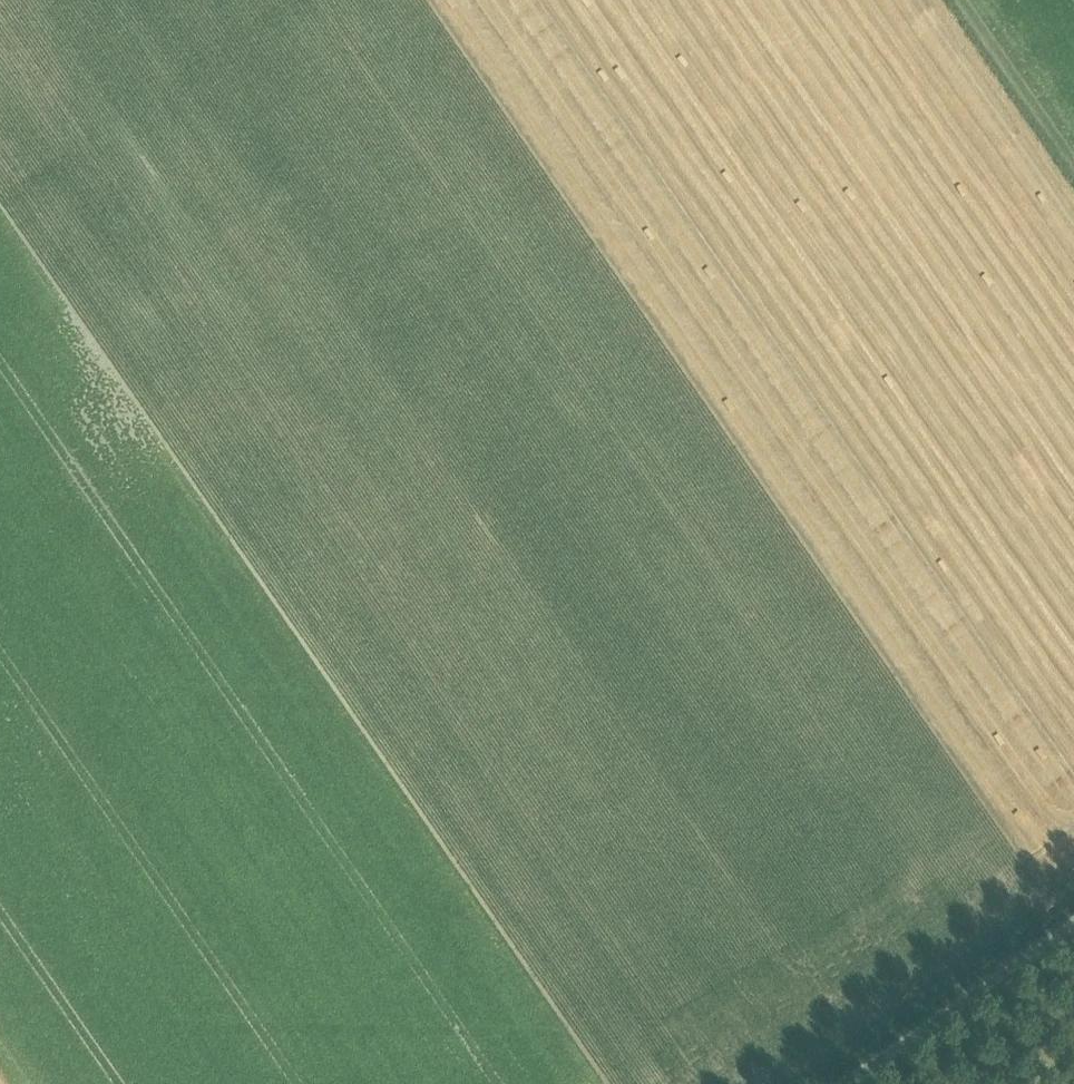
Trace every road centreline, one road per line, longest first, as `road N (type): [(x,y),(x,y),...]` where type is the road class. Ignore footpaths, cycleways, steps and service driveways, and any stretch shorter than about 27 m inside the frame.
road 1 (track): [(1073,929),(851,1083)]

